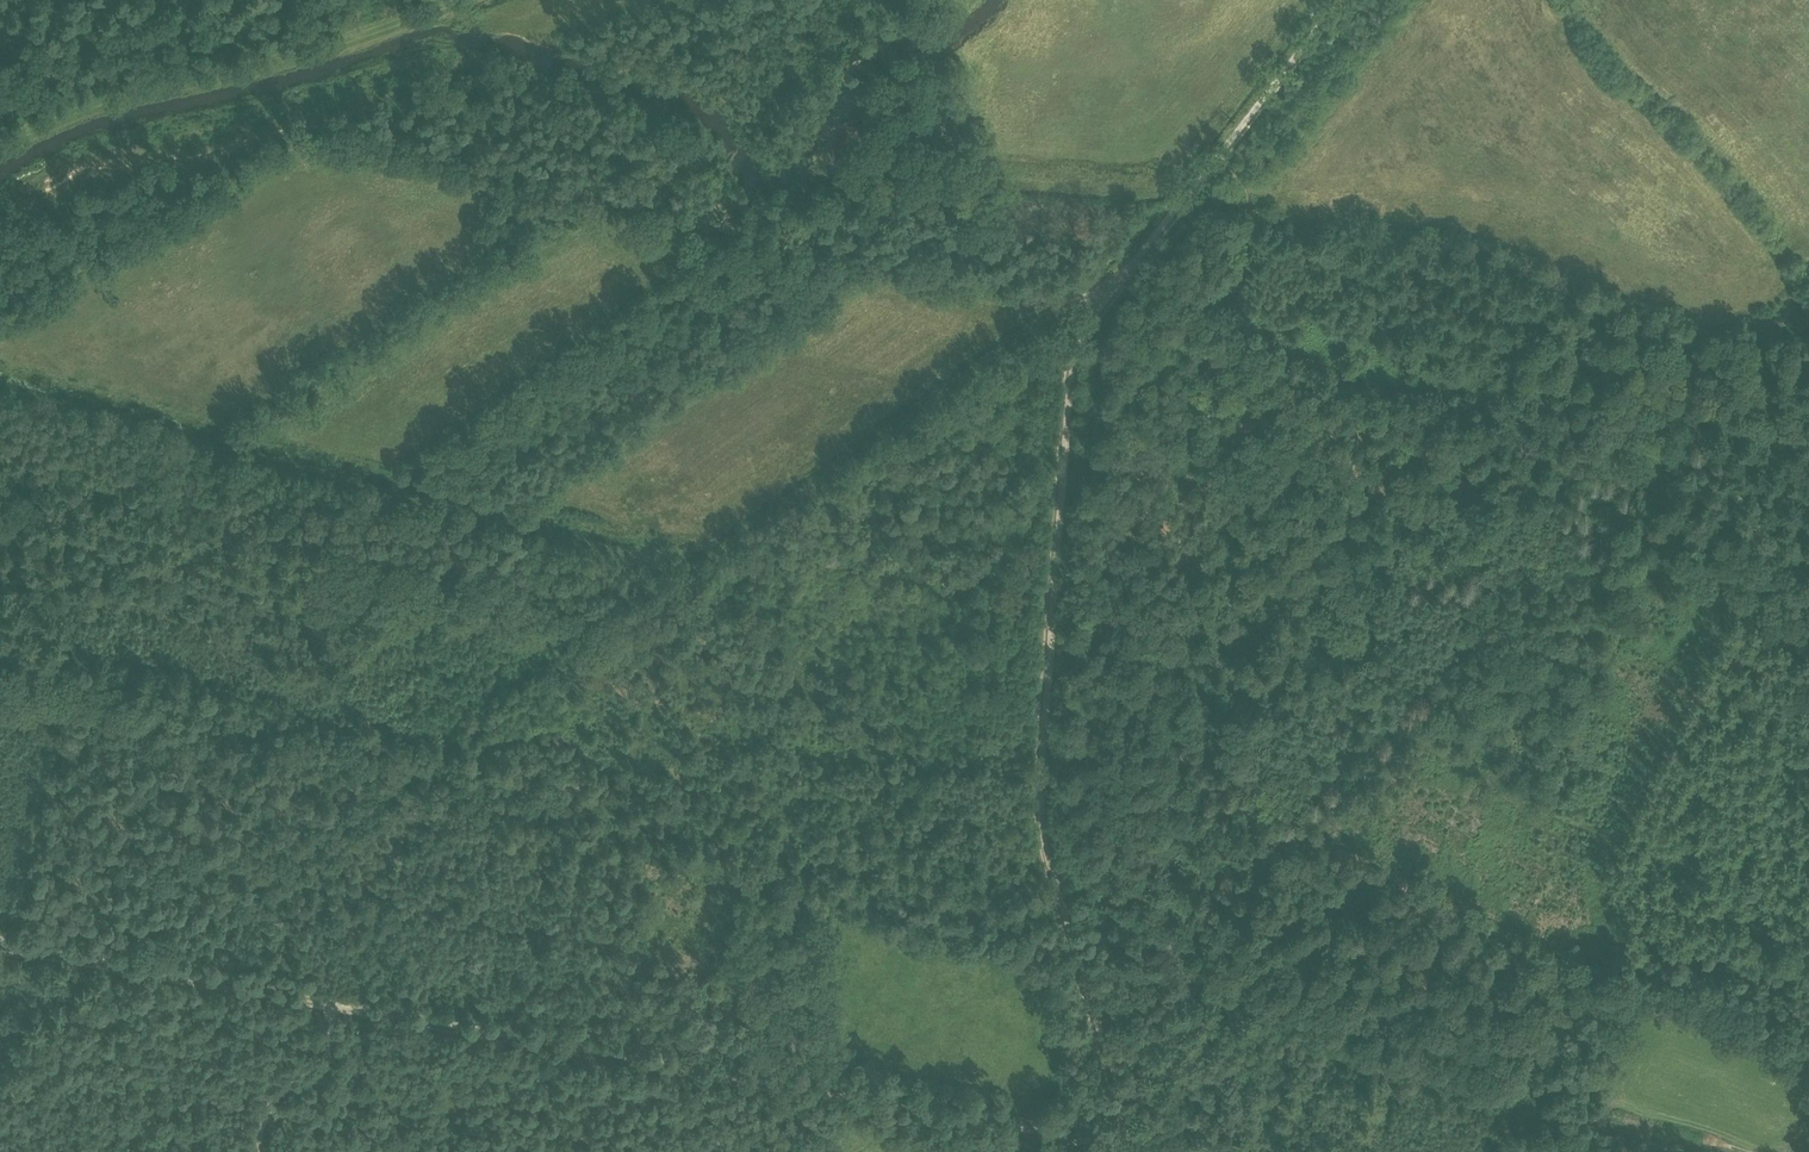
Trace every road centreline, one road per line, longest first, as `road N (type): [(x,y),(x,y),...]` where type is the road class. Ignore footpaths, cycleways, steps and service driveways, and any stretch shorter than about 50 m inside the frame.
road 1 (track): [(1125,1145),(1022,1116),(0,945)]
road 2 (track): [(1130,1146),(1042,813),(1074,363),(1102,302)]
road 3 (track): [(278,112),(1070,304)]
road 4 (track): [(1070,304),(709,567)]
road 5 (track): [(709,567),(407,784)]
road 6 (track): [(407,784),(144,973)]
road 7 (track): [(1202,175),(1338,0)]
road 8 (track): [(1102,302),(1202,175)]
road 9 (track): [(1194,946),(1095,1041)]

